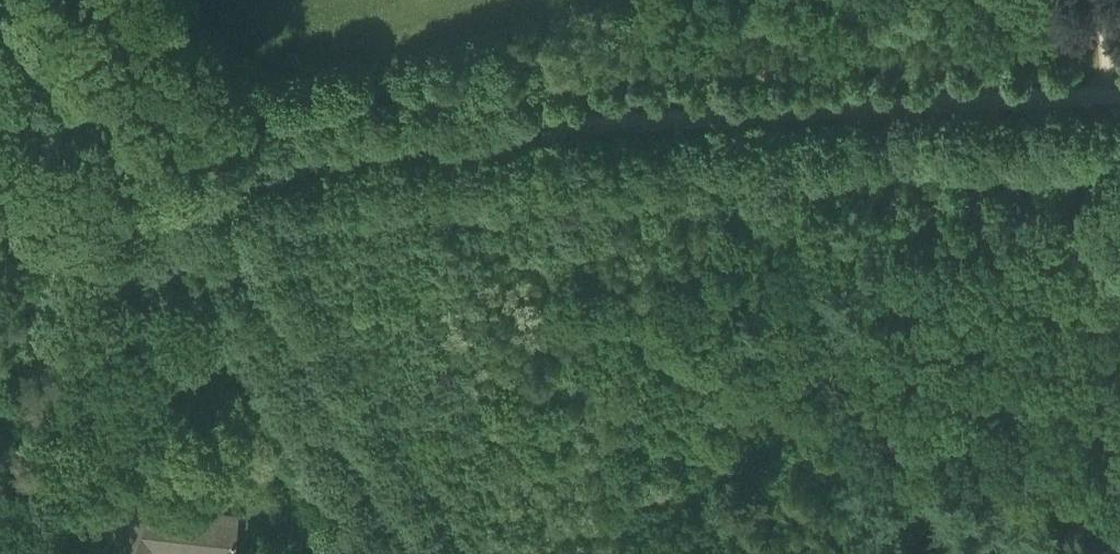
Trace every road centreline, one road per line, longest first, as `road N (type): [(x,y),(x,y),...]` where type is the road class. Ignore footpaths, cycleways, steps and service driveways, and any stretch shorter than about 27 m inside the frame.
road 1 (track): [(203,159),(1119,99)]
road 2 (track): [(415,553),(210,176)]
road 3 (track): [(203,159),(114,0)]
road 4 (track): [(148,165),(0,155)]

